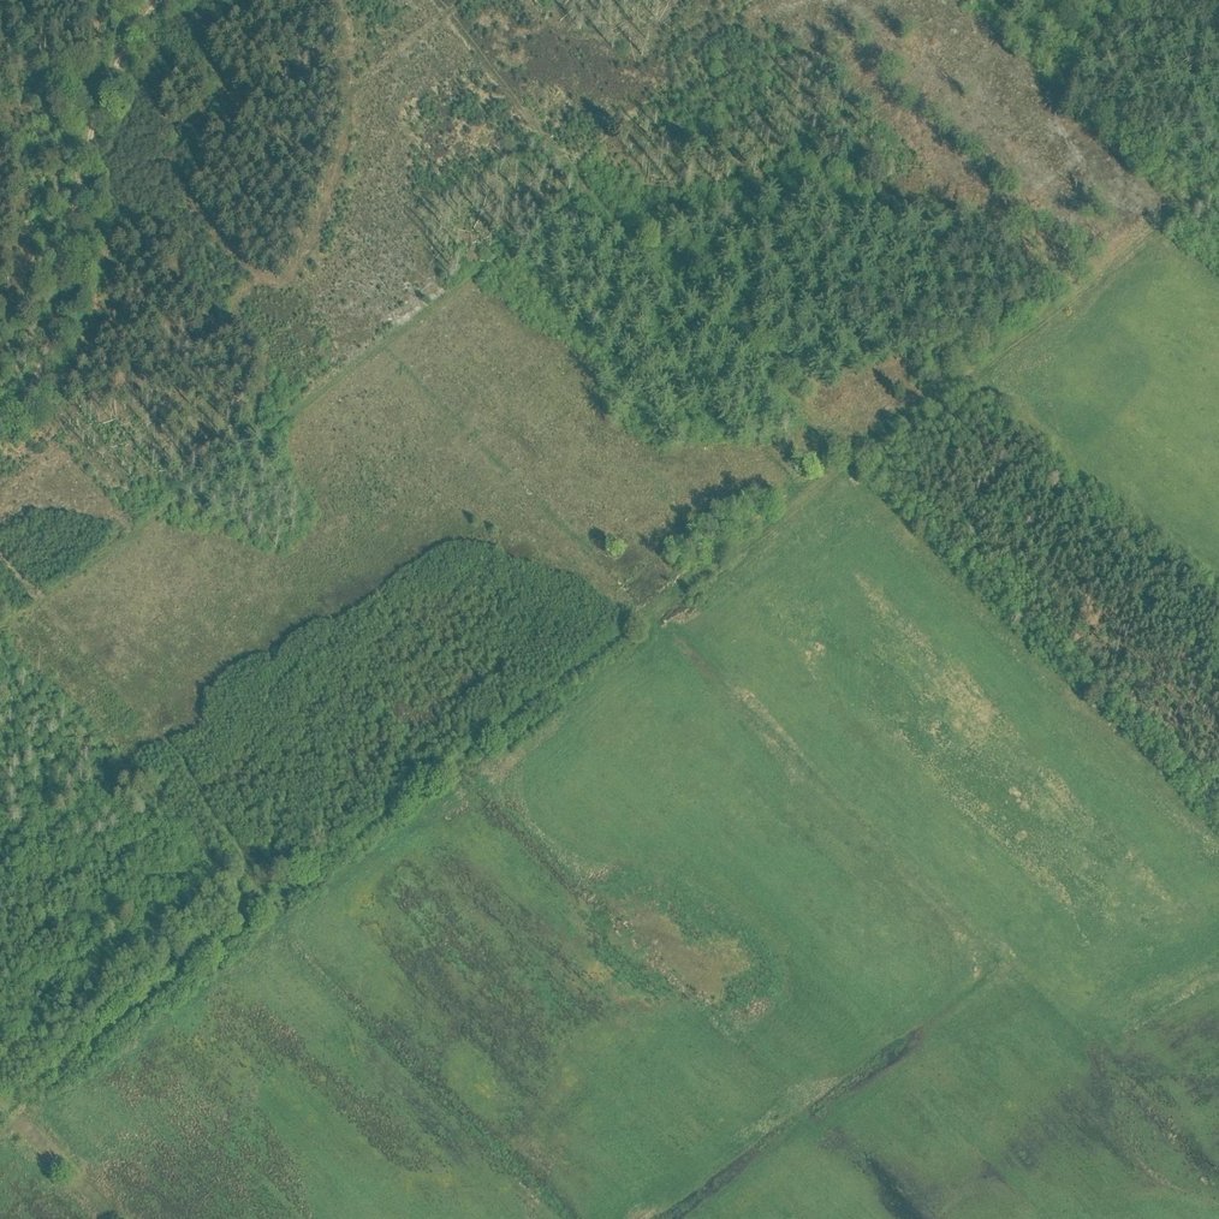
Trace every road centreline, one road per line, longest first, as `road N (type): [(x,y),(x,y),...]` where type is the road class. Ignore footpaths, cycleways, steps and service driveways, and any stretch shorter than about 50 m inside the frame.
road 1 (track): [(1218,178),(1062,308),(0,1106)]
road 2 (track): [(161,0),(116,65),(94,125),(42,363),(0,423)]

